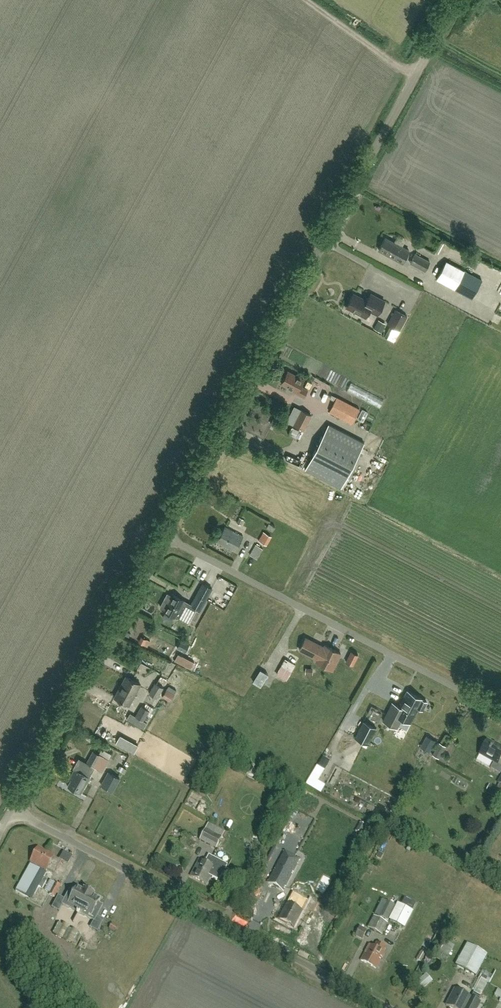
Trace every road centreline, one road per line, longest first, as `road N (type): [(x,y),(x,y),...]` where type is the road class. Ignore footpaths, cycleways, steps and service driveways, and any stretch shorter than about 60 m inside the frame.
road 1 (unclassified): [(164,536),(457,0)]
road 2 (unclassified): [(391,1007),(12,810)]
road 3 (unclassified): [(500,711),(164,536)]
road 4 (unclassified): [(12,810),(164,536)]

